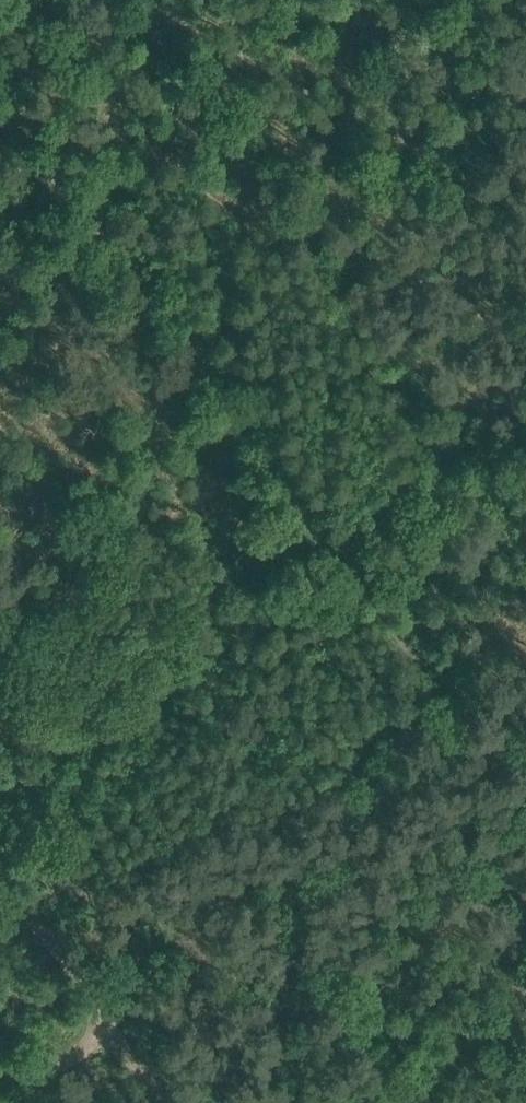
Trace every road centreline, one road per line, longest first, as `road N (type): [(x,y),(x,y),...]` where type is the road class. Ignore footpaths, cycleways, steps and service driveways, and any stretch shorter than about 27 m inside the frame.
road 1 (track): [(0,61),(22,127),(258,432)]
road 2 (track): [(0,885),(74,976),(148,1100)]
road 3 (track): [(152,1102),(80,1078),(0,1081)]

